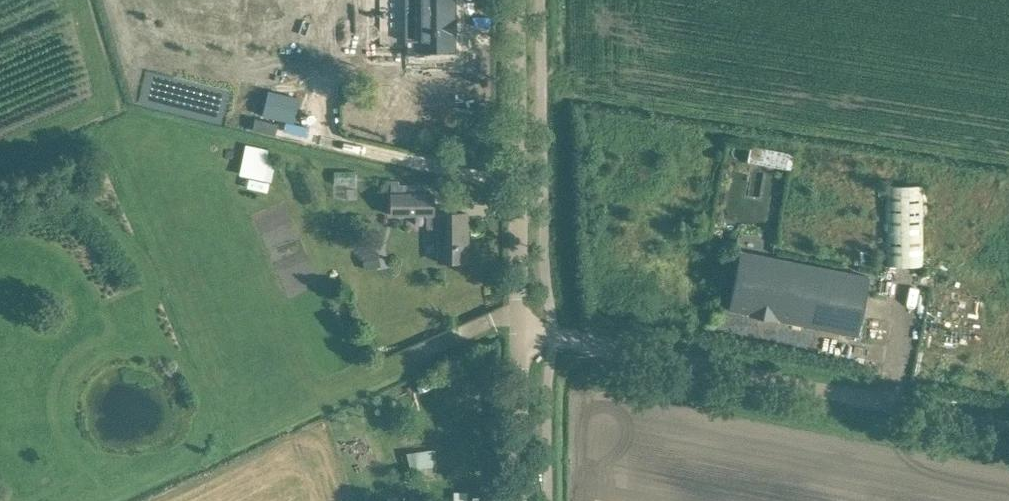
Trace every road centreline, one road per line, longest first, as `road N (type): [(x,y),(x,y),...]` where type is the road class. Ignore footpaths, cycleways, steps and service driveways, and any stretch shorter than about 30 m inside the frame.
road 1 (unclassified): [(519,333),(1008,423)]
road 2 (unclassified): [(519,333),(515,0)]
road 3 (unclassified): [(521,500),(519,333)]

